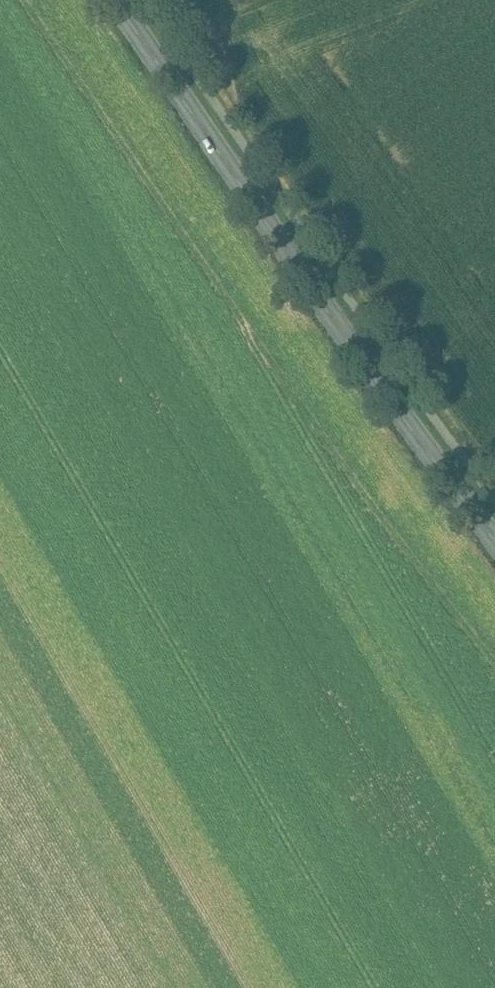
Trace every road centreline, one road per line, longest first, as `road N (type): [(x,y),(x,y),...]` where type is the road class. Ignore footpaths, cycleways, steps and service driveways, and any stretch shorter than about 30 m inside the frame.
road 1 (secondary): [(494,507),(129,0)]

